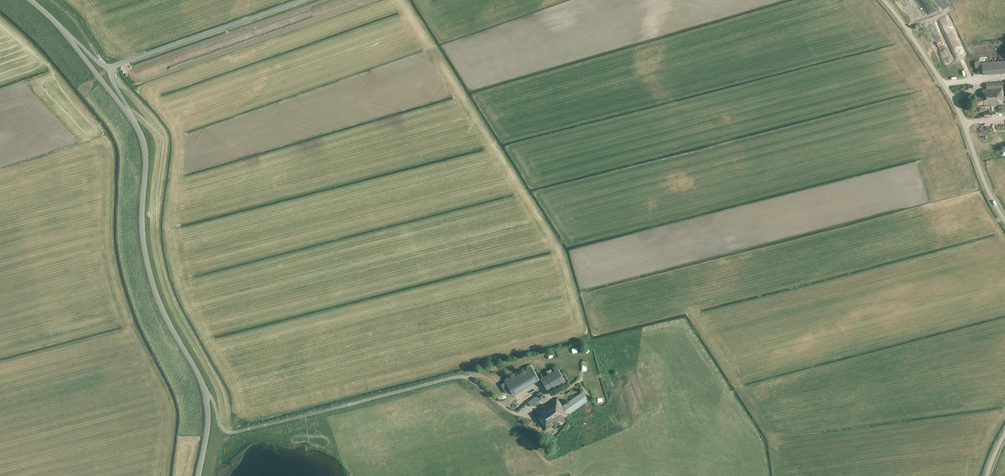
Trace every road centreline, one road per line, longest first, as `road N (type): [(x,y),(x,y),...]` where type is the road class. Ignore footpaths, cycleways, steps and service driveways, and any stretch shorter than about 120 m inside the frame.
road 1 (tertiary): [(196,475),(205,393),(151,285),(140,233),(144,153),(129,117)]
road 2 (unclassified): [(1004,223),(952,100),(883,0)]
road 3 (unclassified): [(109,69),(304,0)]

